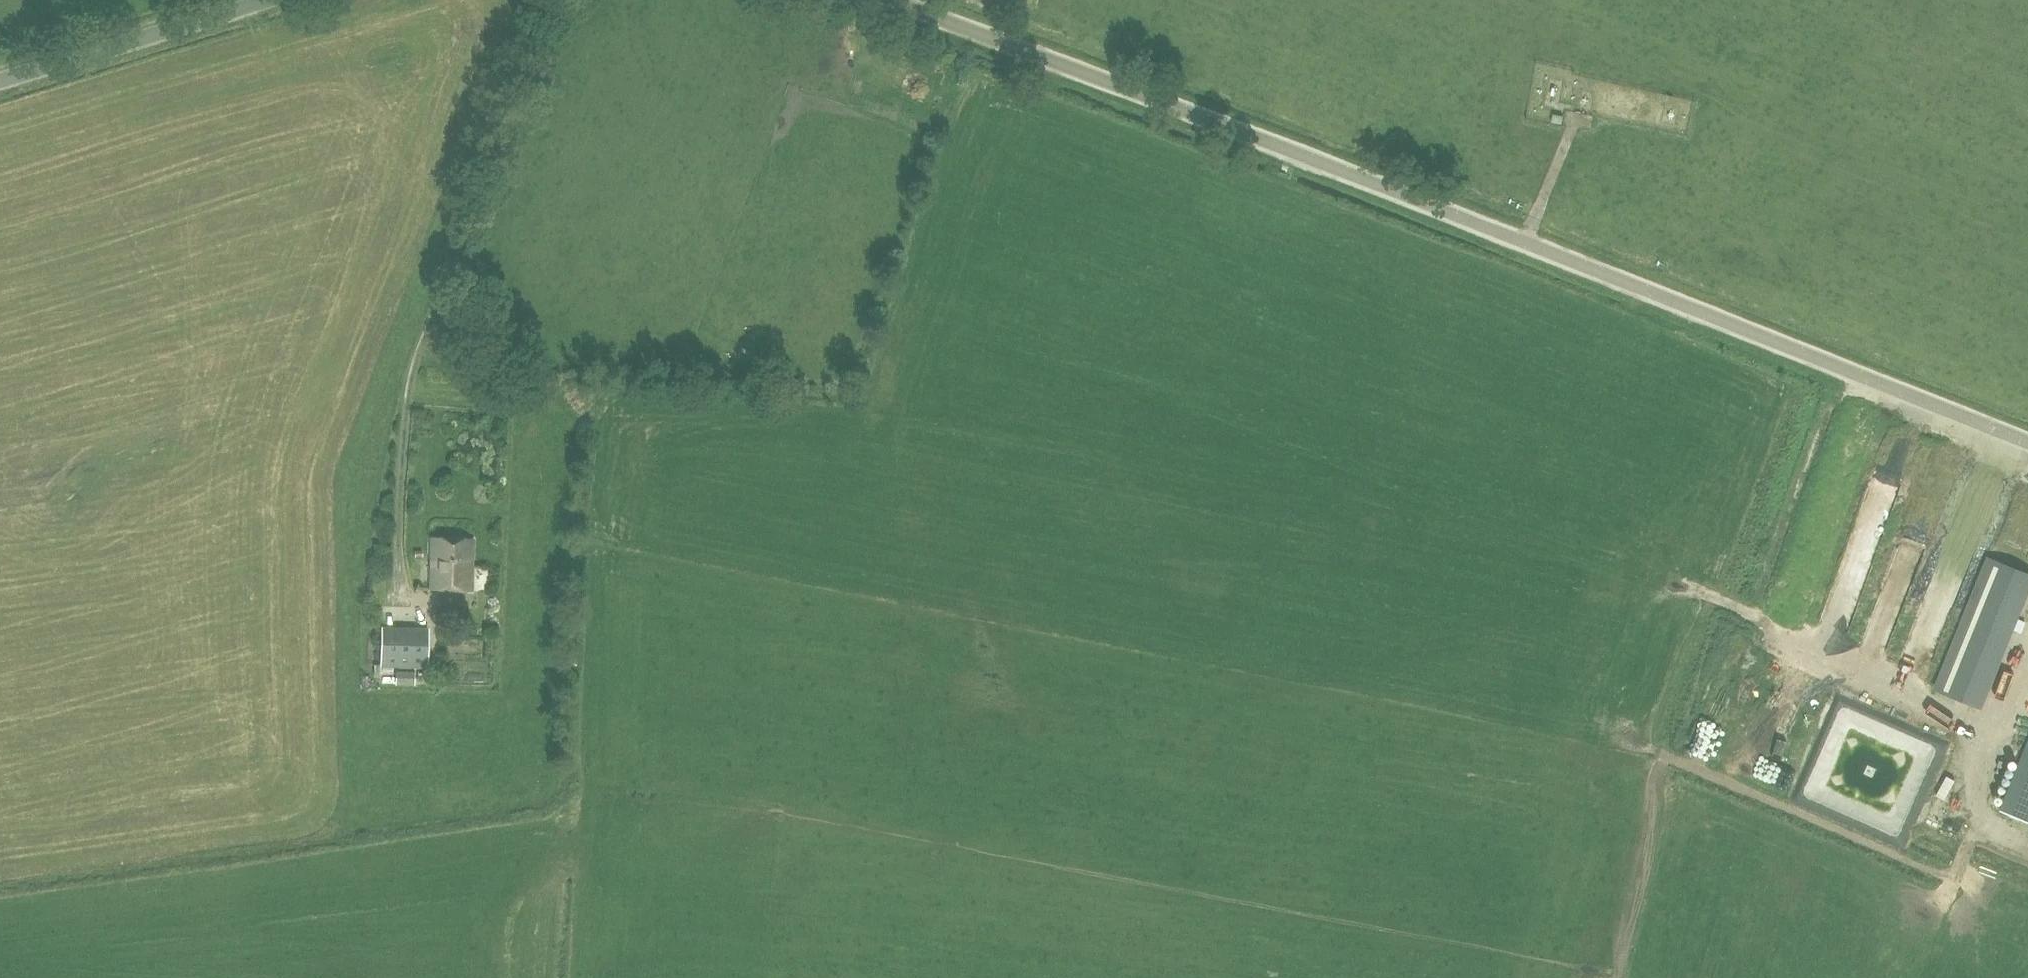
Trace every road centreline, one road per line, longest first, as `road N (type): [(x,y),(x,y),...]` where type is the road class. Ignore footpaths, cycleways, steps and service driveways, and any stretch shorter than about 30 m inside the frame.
road 1 (unclassified): [(891,0),(2027,439)]
road 2 (unclassified): [(0,82),(274,0)]

